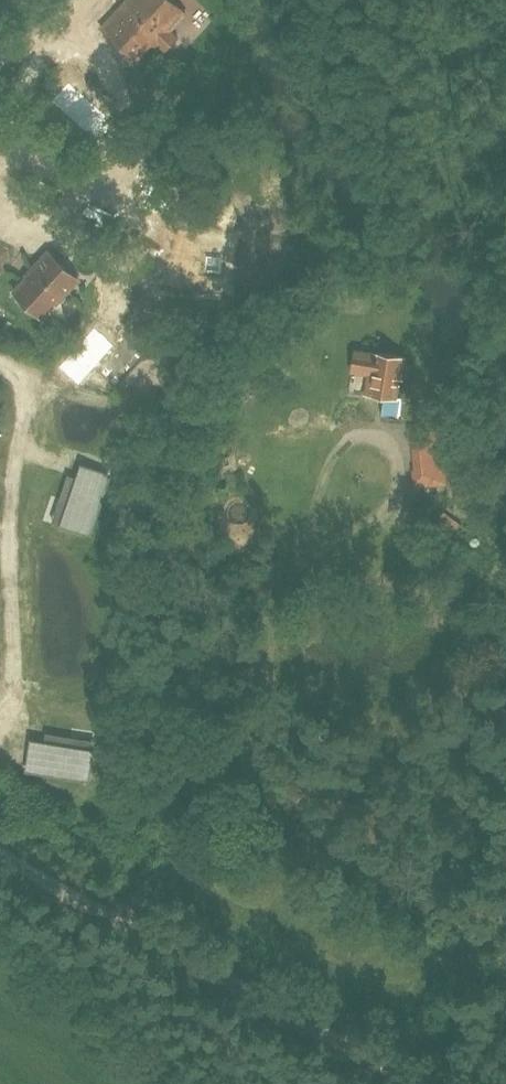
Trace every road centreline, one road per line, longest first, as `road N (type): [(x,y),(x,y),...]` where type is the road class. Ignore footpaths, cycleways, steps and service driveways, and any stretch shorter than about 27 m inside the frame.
road 1 (track): [(414,1083),(0,856)]

